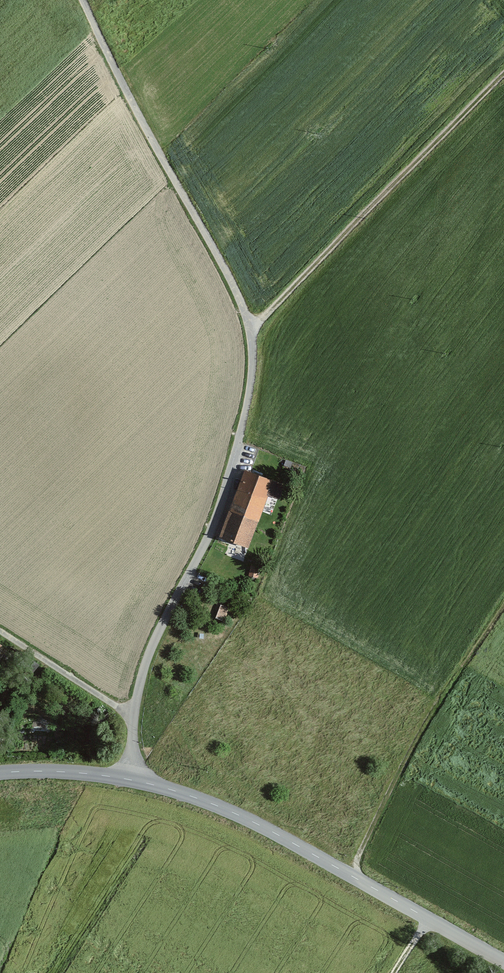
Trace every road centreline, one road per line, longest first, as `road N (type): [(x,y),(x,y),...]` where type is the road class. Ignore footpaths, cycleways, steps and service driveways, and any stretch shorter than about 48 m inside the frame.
road 1 (unclassified): [(84,0),(250,330),(252,379),(217,515),(143,672),(132,780)]
road 2 (tertiary): [(132,780),(254,822),(503,961)]
road 3 (track): [(250,330),(503,71)]
road 4 (track): [(349,874),(445,690),(503,605)]
road 5 (track): [(10,972),(101,775)]
road 6 (tertiary): [(0,773),(132,780)]

